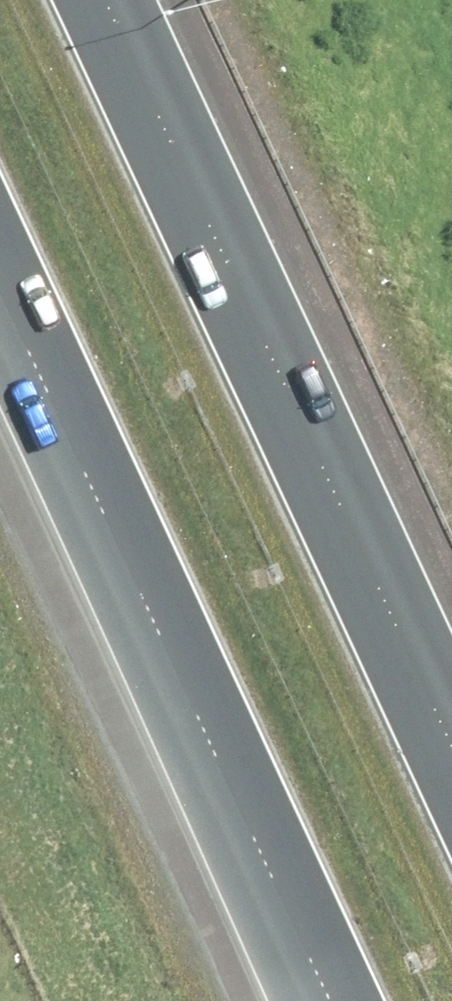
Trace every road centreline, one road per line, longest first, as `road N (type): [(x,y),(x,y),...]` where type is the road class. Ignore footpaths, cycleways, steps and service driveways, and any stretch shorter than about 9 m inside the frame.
road 1 (motorway): [(111,0),(451,738)]
road 2 (motorway): [(326,1000),(0,296)]

